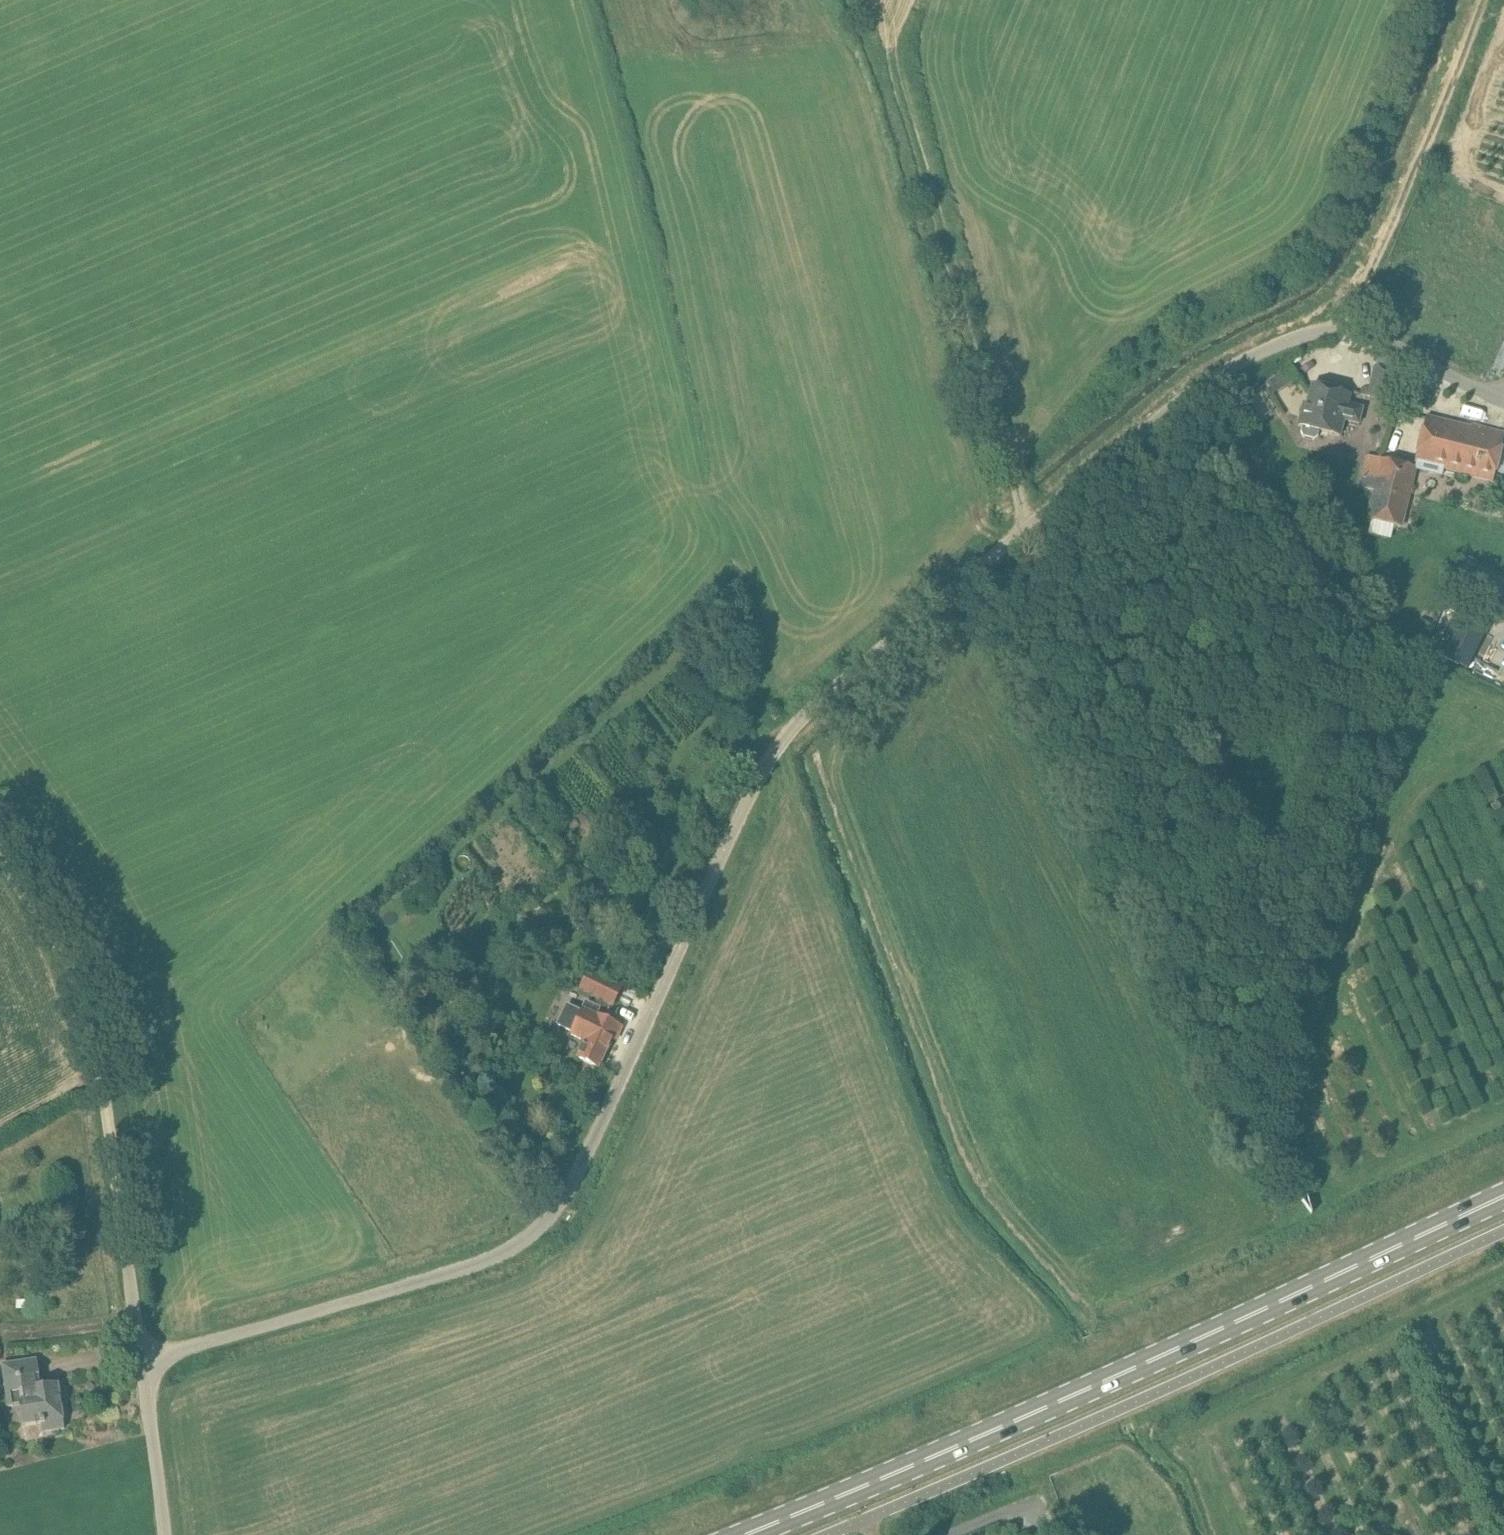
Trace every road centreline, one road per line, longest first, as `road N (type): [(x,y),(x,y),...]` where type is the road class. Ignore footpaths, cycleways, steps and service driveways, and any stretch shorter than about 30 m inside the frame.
road 1 (unclassified): [(141,1365),(477,1264),(535,1233),(571,1185),(758,777),(791,729),(1238,364),(1294,335),(1349,335)]
road 2 (primary): [(742,1534),(1147,1362),(1503,1196)]
road 3 (unclassified): [(141,1365),(95,1006),(0,857)]
road 4 (track): [(906,12),(1030,526)]
road 5 (track): [(1480,0),(1349,335)]
road 6 (unclassified): [(164,1534),(141,1365)]
road 7 (track): [(1503,399),(1349,335)]

